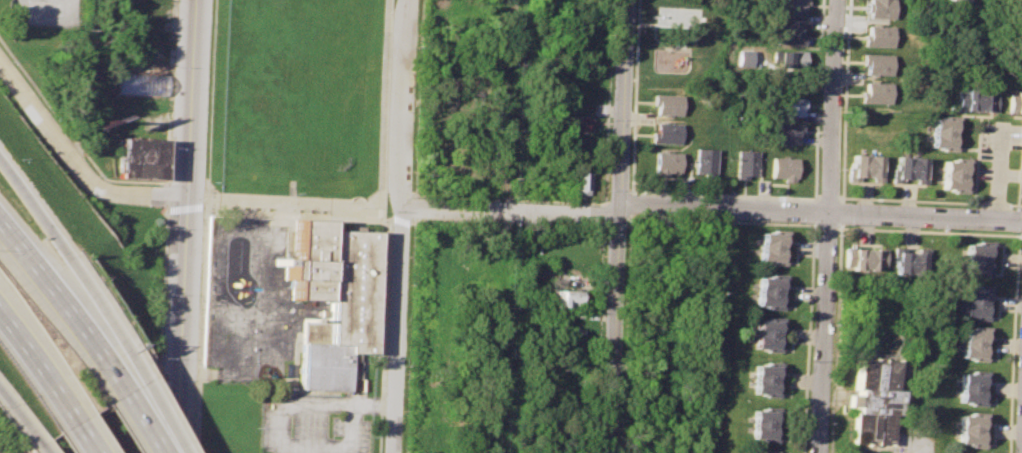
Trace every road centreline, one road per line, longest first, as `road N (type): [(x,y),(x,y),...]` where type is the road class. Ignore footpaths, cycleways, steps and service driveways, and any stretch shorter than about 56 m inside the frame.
road 1 (residential): [(631,0),(609,452)]
road 2 (residential): [(839,0),(818,452)]
road 3 (residential): [(200,0),(182,452)]
road 4 (residential): [(409,0),(396,452)]
road 5 (residential): [(192,201),(622,219)]
road 6 (residential): [(622,205),(1021,222)]
road 7 (residential): [(0,56),(93,184),(119,197),(192,201)]
road 8 (motorway): [(96,345),(64,257),(0,164)]
road 9 (motorway): [(96,345),(0,223)]
road 10 (motorway): [(0,318),(72,419)]

